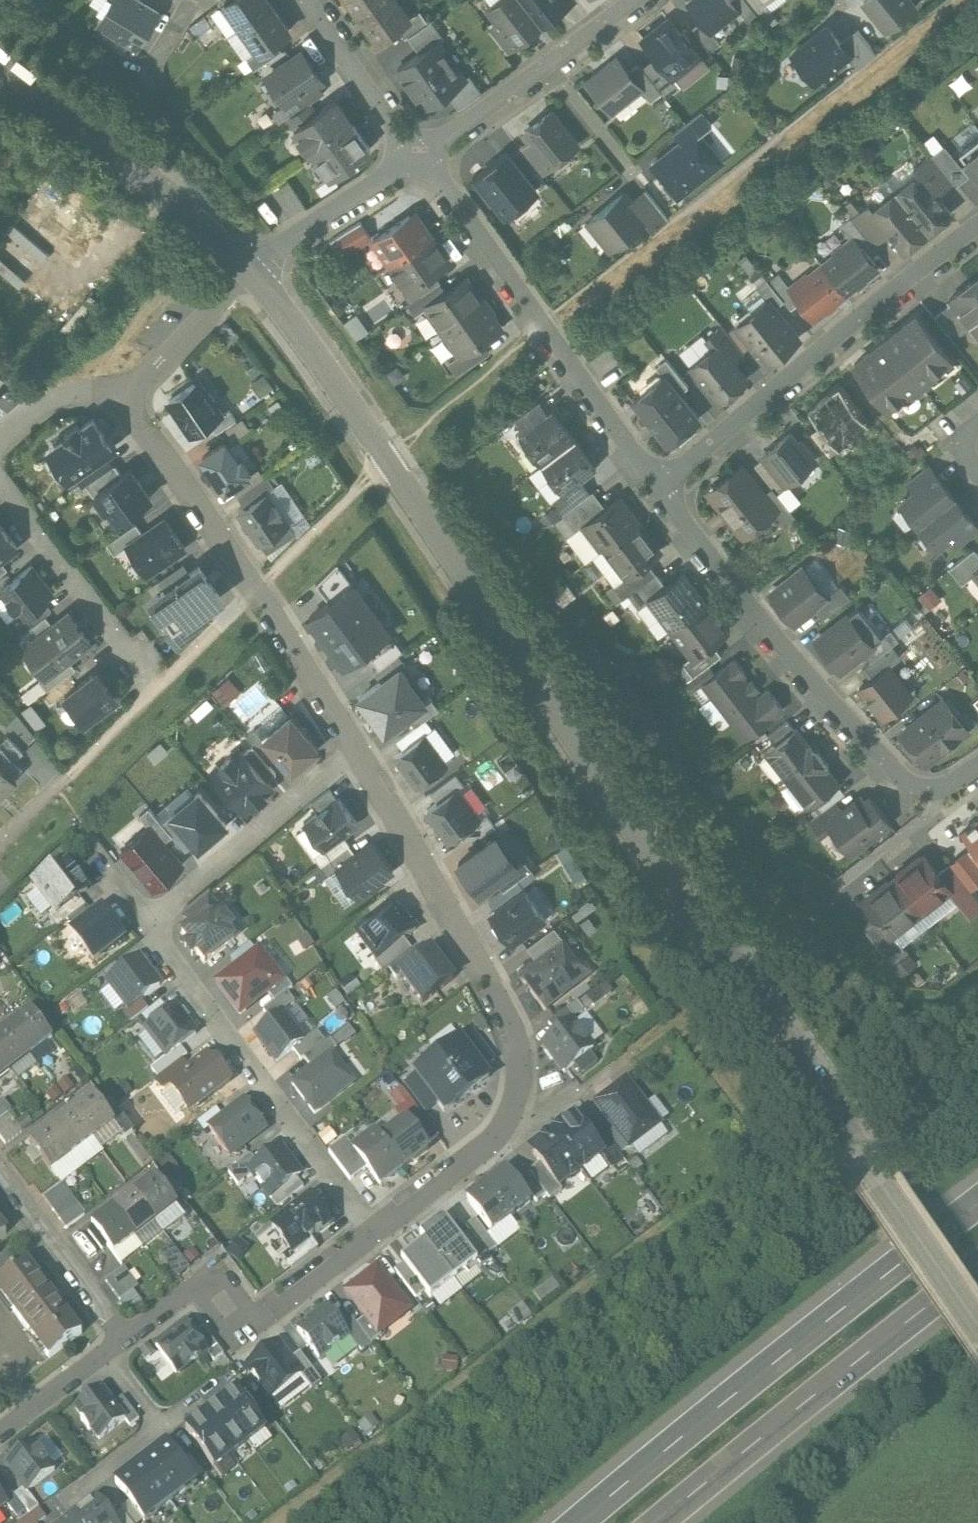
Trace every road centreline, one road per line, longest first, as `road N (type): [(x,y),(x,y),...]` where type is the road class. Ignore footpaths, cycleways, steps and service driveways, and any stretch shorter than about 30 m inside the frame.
road 1 (residential): [(251,275),(364,423),(977,1307)]
road 2 (motorway): [(977,1186),(562,1522)]
road 3 (residential): [(659,497),(779,650),(903,787),(933,798),(950,792)]
road 4 (motorway): [(643,1522),(977,1261)]
road 5 (residential): [(122,402),(358,751)]
road 6 (residential): [(977,232),(659,497)]
road 7 (residential): [(420,162),(659,497)]
road 8 (residential): [(358,751),(514,1032),(523,1059),(513,1118)]
road 9 (residential): [(372,1229),(143,929)]
road 10 (residential): [(0,73),(167,195),(251,275)]
road 11 (residential): [(143,929),(358,751)]
road 12 (residential): [(0,1176),(123,1338)]
road 13 (residential): [(251,275),(420,162)]
road 14 (residential): [(0,494),(125,650)]
road 15 (residential): [(305,0),(420,162)]
road 16 (residential): [(251,275),(122,402)]
road 17 (residential): [(372,1229),(262,1311),(243,1306),(228,1289)]
road 18 (residential): [(513,1118),(372,1229)]
road 19 (residential): [(420,162),(550,71)]
road 20 (residential): [(950,792),(935,815),(839,888)]
road 21 (residential): [(122,402),(73,395),(43,406),(0,445)]
road 22 (residential): [(550,71),(636,179)]
road 23 (residential): [(0,1430),(105,1351)]
road 24 (residential): [(123,1338),(187,1290),(207,1282),(228,1289)]
road 25 (residential): [(513,1118),(539,1116),(619,1061)]
road 26 (residential): [(61,1501),(159,1427)]

